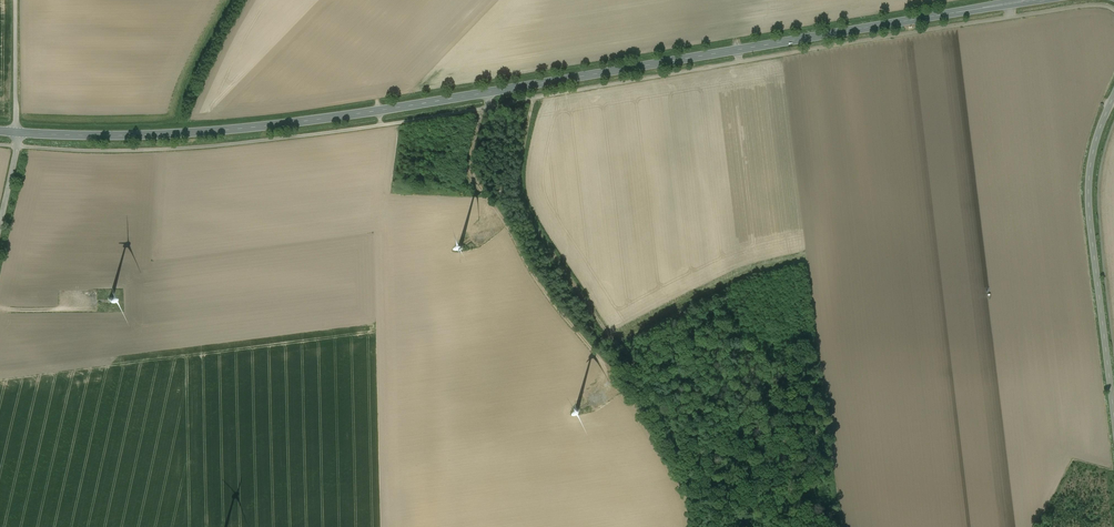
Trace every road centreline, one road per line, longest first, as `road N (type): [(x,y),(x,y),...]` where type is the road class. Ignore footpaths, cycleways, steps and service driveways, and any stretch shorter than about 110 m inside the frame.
road 1 (primary): [(1033,0),(315,120),(175,133),(17,132)]
road 2 (secondary): [(1113,416),(1088,192),(1113,95)]
road 3 (unclassified): [(15,0),(17,132)]

